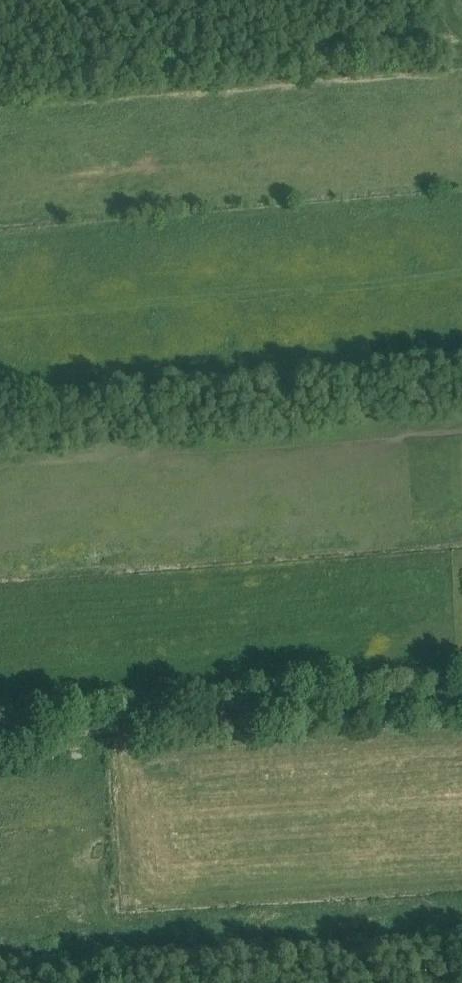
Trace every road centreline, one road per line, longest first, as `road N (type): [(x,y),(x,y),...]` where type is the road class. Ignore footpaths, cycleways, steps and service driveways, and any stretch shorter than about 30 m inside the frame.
road 1 (track): [(0,734),(461,702)]

